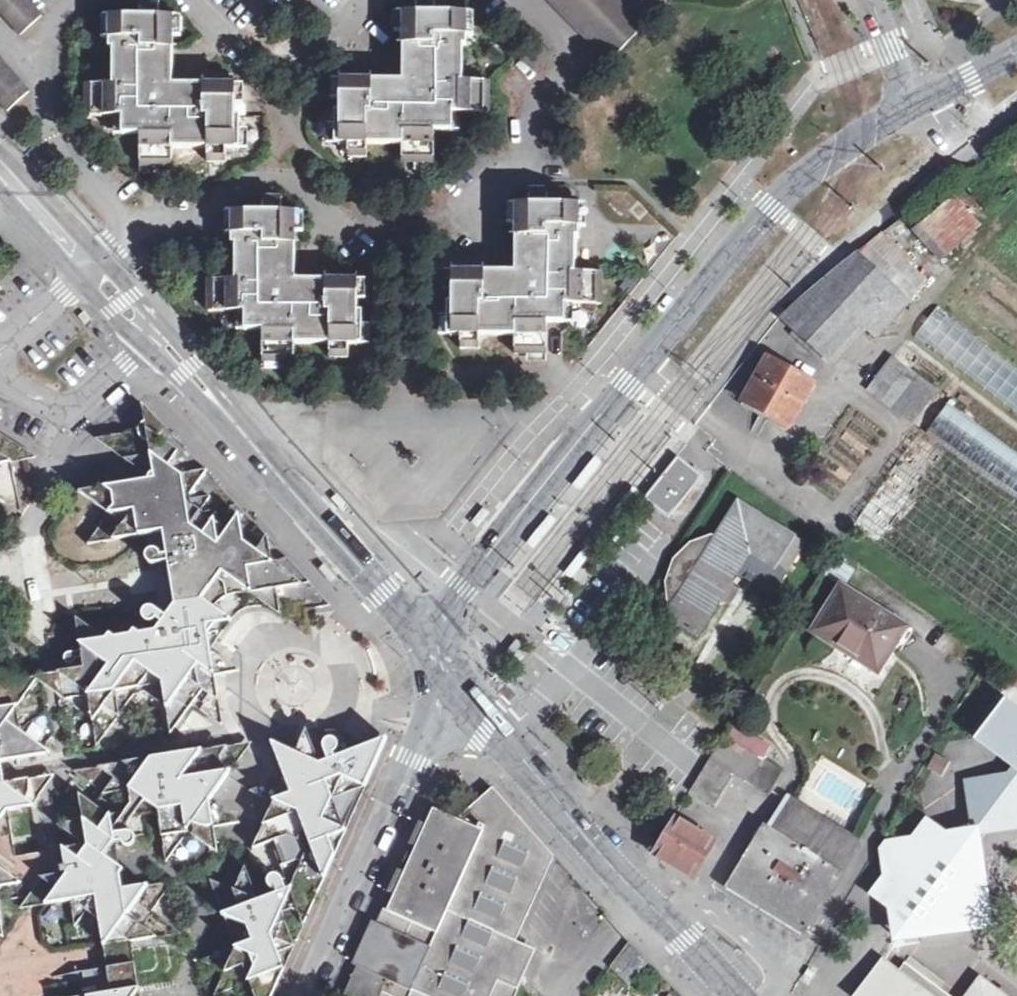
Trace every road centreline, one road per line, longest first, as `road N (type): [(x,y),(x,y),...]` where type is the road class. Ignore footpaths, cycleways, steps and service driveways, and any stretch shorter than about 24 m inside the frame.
road 1 (tertiary): [(920,96),(848,137),(771,204),(465,585),(432,655)]
road 2 (tertiary): [(740,995),(432,655)]
road 3 (tertiary): [(432,655),(337,535),(159,345)]
road 4 (unclassified): [(432,655),(432,719),(309,995)]
road 5 (residential): [(429,234),(533,142),(533,99),(583,53),(532,0)]
road 6 (residential): [(126,230),(200,222),(247,180),(292,174),(380,239)]
road 7 (residential): [(37,64),(50,131),(126,230)]
road 8 (residential): [(0,380),(51,407),(84,404),(159,345)]
road 9 (tertiary): [(88,268),(0,172)]
road 10 (residential): [(88,268),(0,351)]

